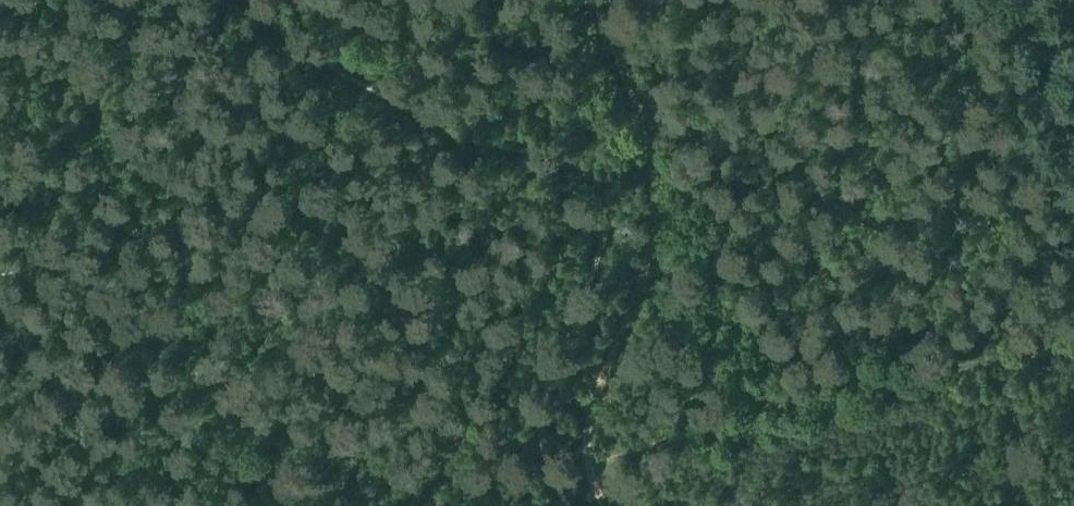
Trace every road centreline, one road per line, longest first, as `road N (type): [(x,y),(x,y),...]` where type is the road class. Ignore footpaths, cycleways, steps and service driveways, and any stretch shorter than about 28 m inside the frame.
road 1 (track): [(460,505),(846,383),(1073,355)]
road 2 (track): [(601,0),(649,119),(650,218),(623,350),(588,462),(600,505)]

